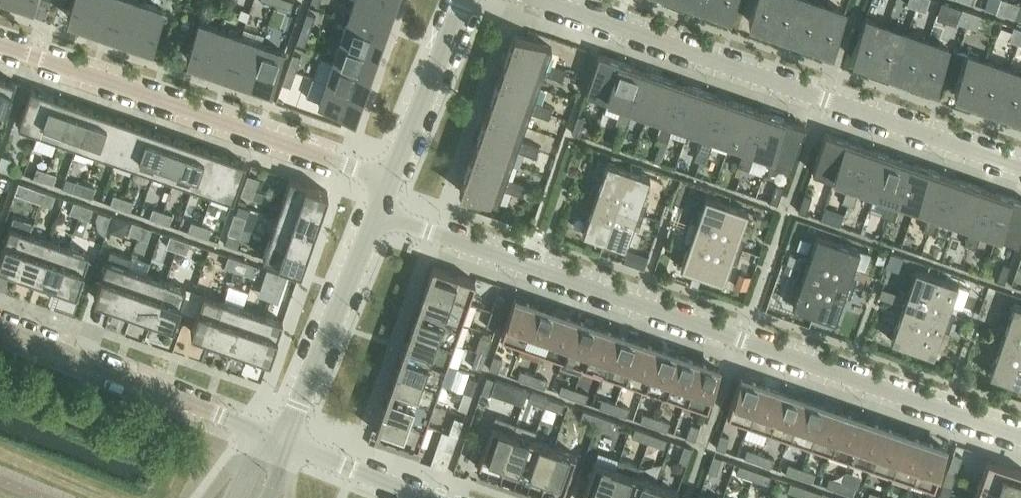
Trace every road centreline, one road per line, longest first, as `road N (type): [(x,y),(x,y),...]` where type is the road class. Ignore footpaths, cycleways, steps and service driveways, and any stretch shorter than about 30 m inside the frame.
road 1 (residential): [(1020,434),(377,211)]
road 2 (residential): [(1020,166),(540,0)]
road 3 (residential): [(0,46),(389,182)]
road 4 (residential): [(278,439),(0,326)]
road 5 (residential): [(278,439),(377,211)]
road 6 (residential): [(389,182),(463,0)]
road 7 (residential): [(422,497),(278,439)]

